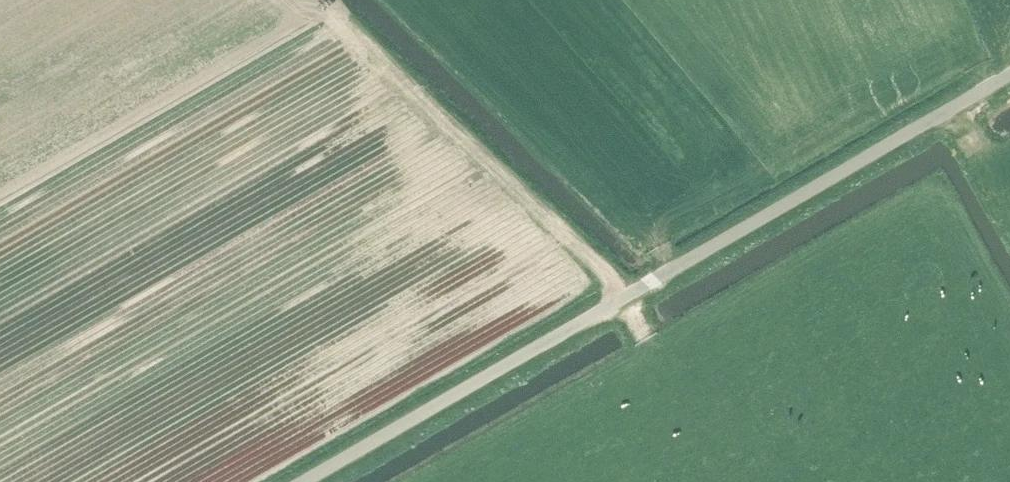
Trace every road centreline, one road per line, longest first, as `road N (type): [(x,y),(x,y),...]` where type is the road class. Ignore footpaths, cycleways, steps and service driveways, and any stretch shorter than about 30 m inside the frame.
road 1 (unclassified): [(305,481),(1009,78)]
road 2 (track): [(330,0),(631,295)]

